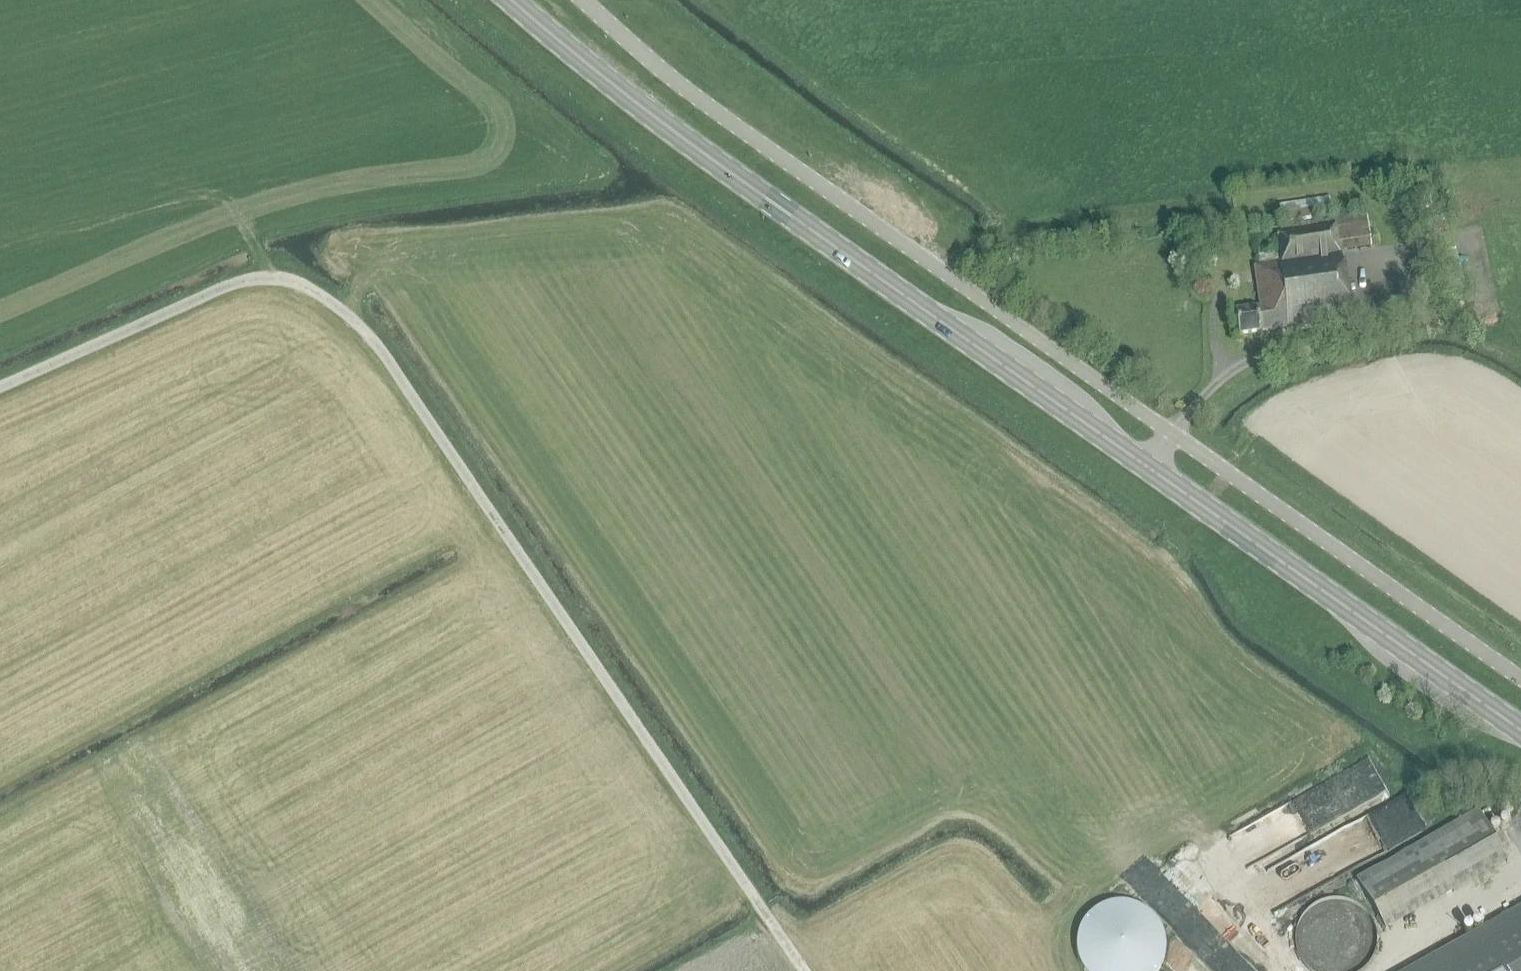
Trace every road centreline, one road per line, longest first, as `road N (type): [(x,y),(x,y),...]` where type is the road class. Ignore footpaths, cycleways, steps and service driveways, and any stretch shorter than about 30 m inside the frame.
road 1 (primary): [(1520,729),(630,94),(512,0)]
road 2 (track): [(0,386),(247,280),(278,279),(328,302),(390,364),(803,970)]
road 3 (unclassified): [(1520,677),(801,172),(584,0)]

